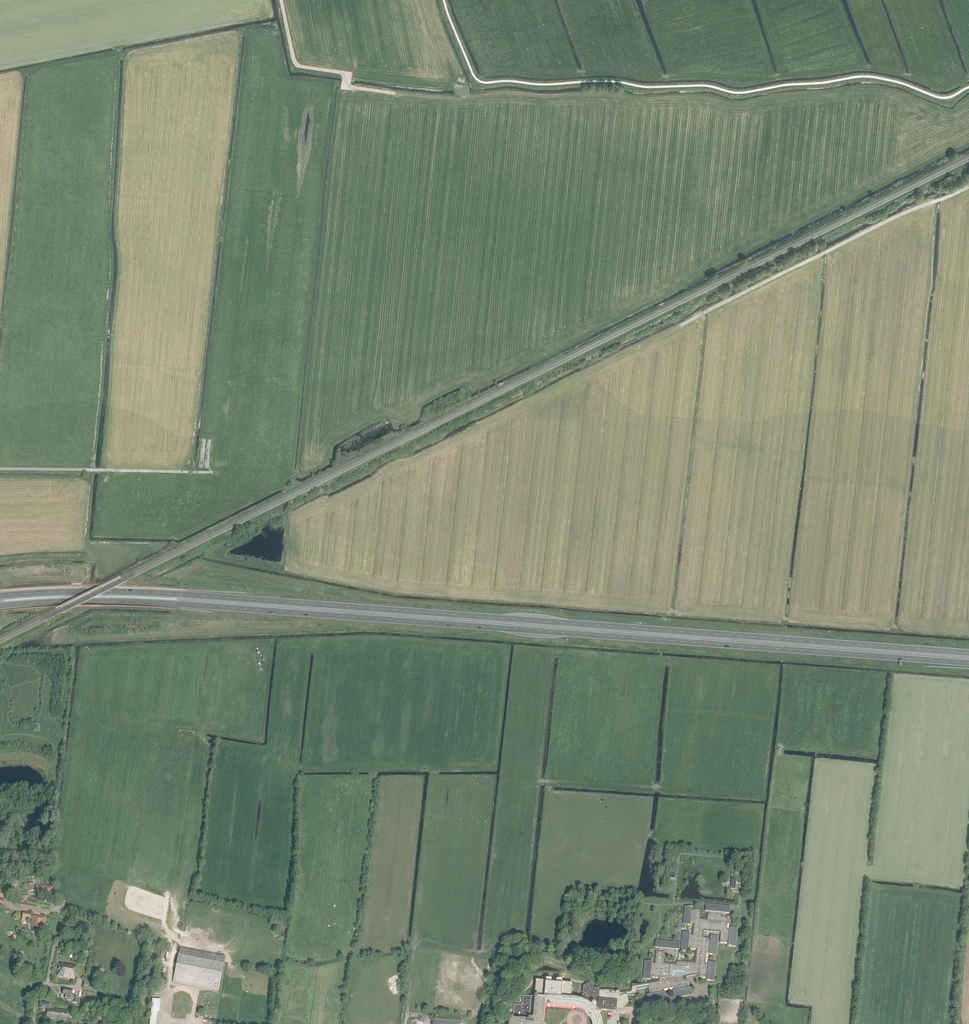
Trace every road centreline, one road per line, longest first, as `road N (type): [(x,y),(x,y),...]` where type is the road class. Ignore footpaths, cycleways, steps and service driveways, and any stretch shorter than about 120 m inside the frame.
road 1 (trunk): [(968,653),(158,593),(0,596)]
road 2 (trunk): [(0,605),(182,604),(968,663)]

